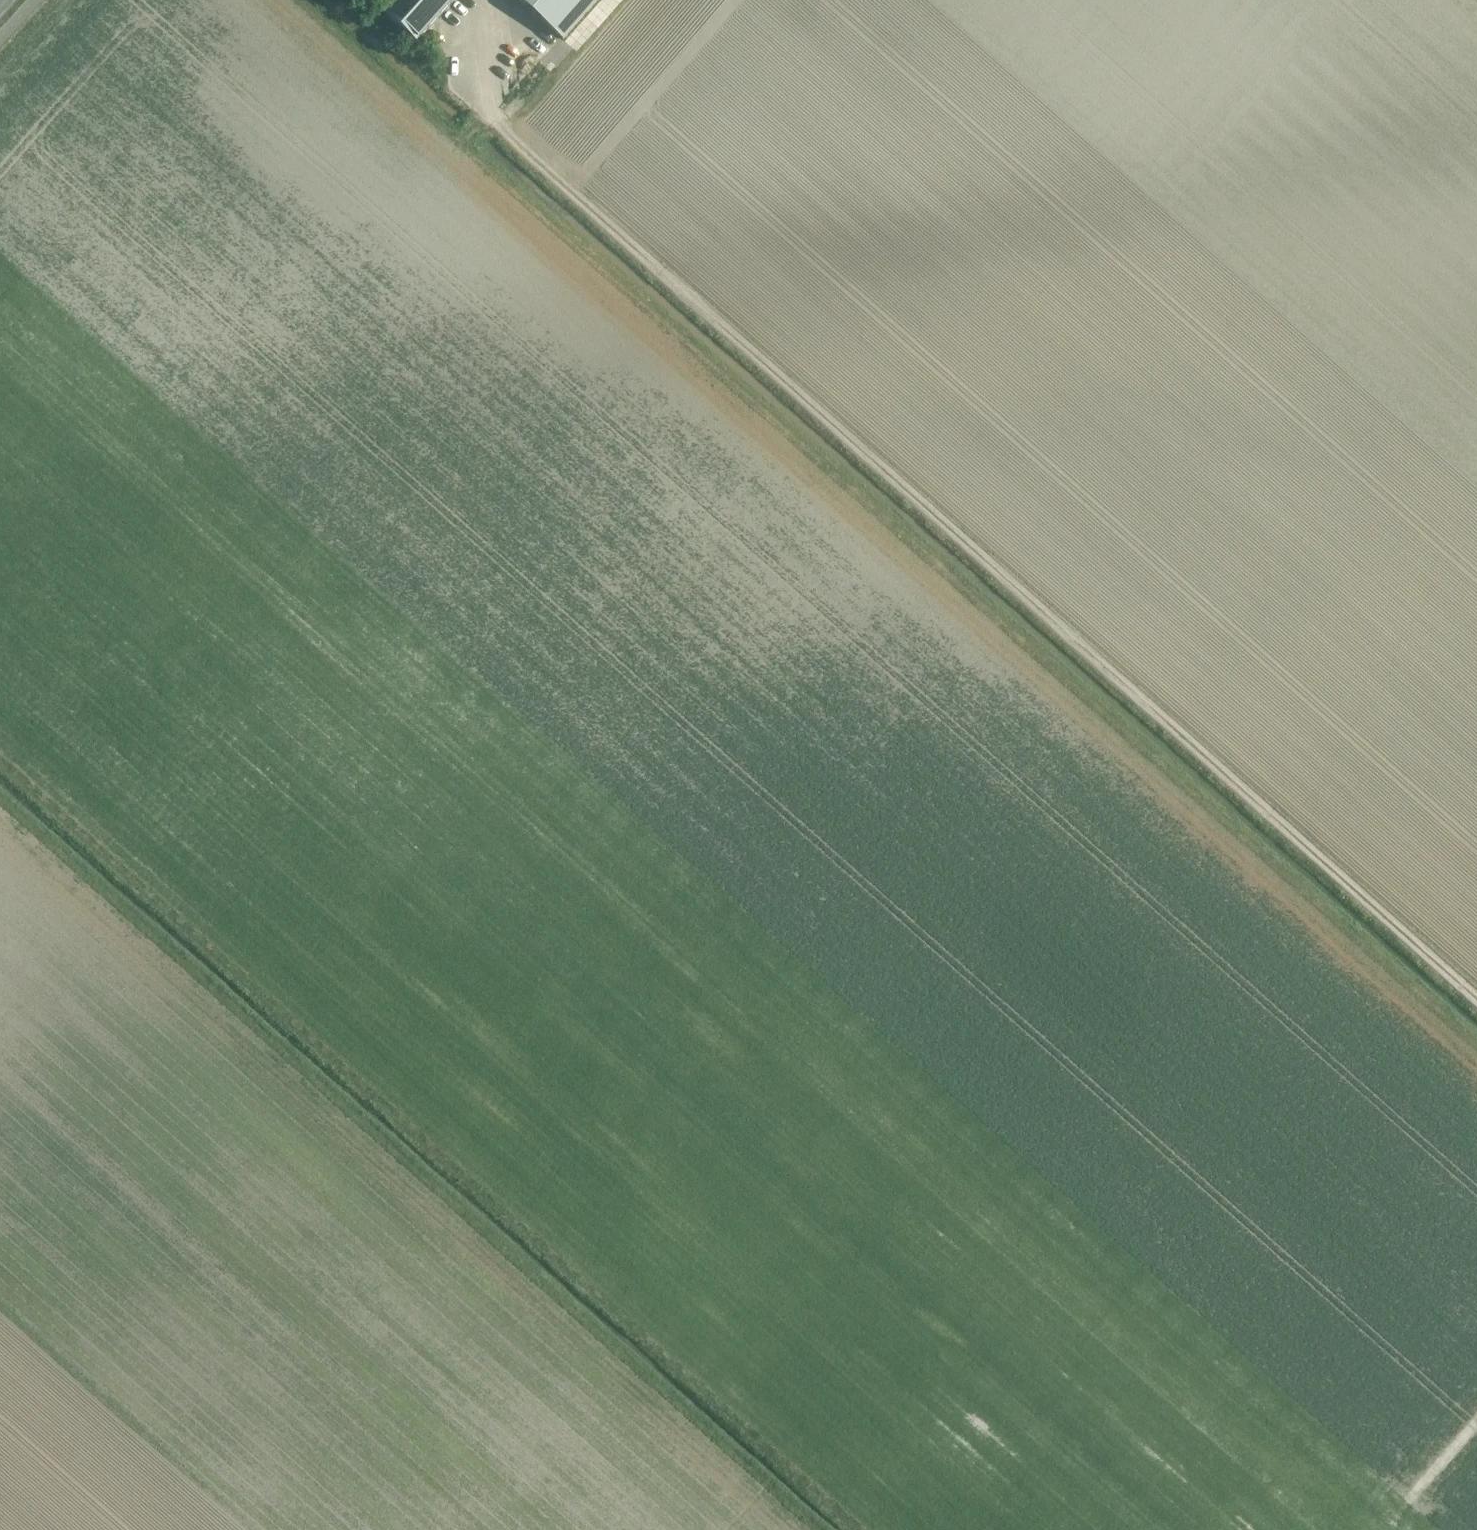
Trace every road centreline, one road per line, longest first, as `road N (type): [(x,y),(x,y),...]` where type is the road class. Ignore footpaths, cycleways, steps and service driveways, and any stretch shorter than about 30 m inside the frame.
road 1 (track): [(485,0),(510,138),(1476,999)]

